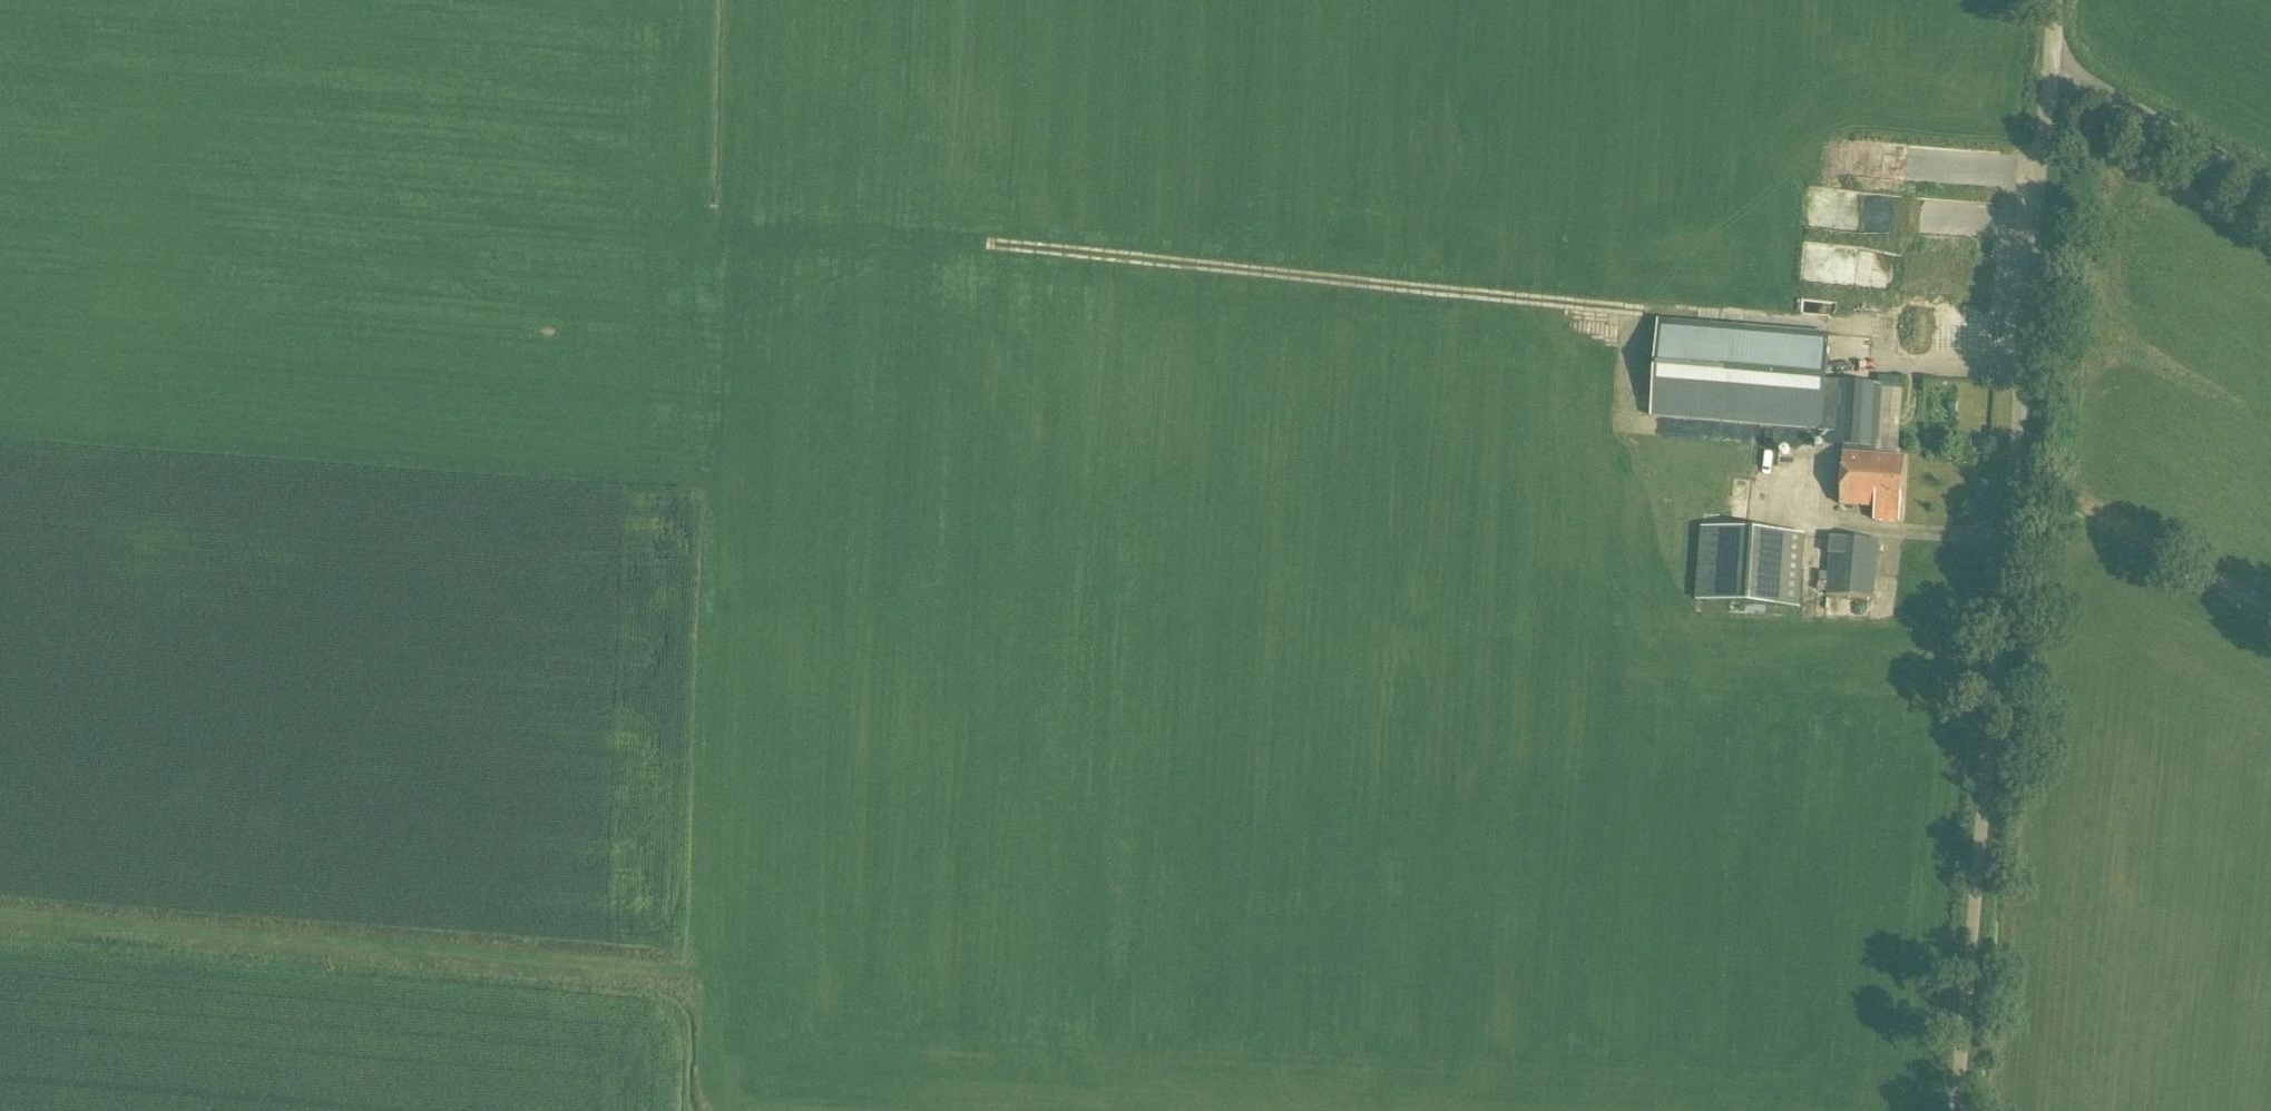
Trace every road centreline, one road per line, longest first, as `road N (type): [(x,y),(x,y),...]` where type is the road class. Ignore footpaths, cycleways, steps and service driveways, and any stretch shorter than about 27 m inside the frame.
road 1 (unclassified): [(1957,1110),(2049,72)]
road 2 (unclassified): [(2270,185),(2076,77),(2049,72)]

